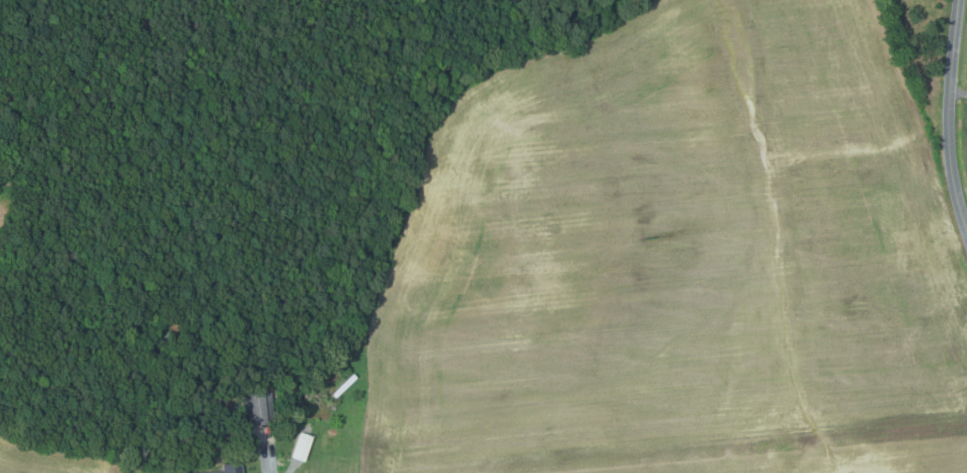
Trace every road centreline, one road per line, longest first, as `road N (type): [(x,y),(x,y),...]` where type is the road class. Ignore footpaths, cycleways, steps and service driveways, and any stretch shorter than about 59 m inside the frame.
road 1 (residential): [(966,232),(949,143),(959,0)]

